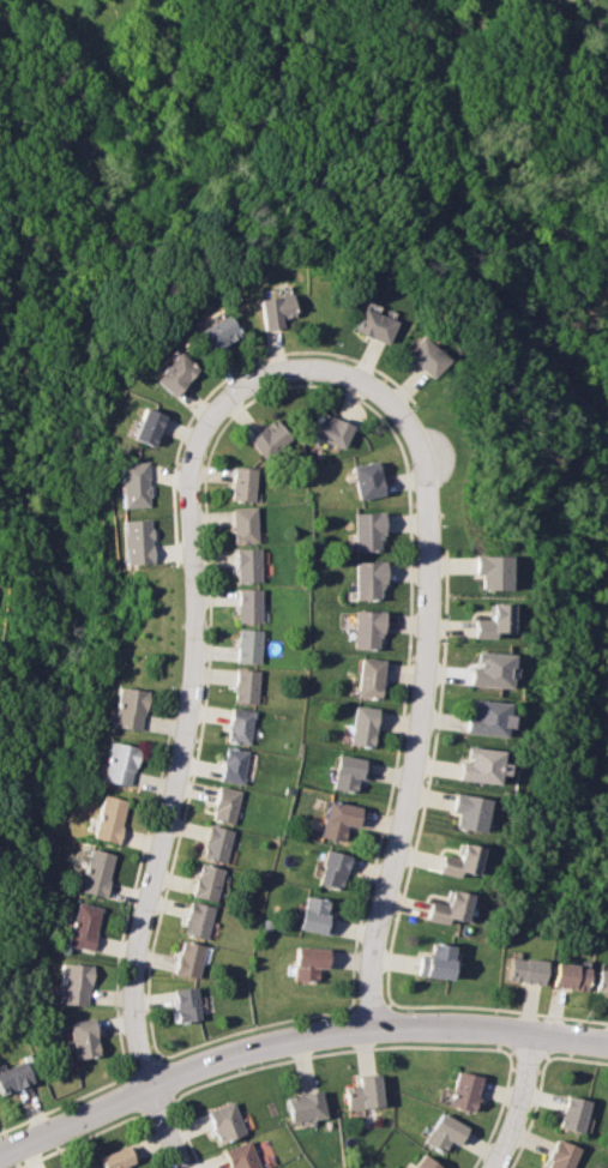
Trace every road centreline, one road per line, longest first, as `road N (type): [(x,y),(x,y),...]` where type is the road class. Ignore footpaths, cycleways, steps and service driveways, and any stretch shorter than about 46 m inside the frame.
road 1 (residential): [(188,1167),(144,1068),(137,959),(194,680),(194,464),(221,410),(272,375),(307,369),(349,379),(380,391),(399,410)]
road 2 (residential): [(399,410),(428,474),(427,604),(410,777),(371,967),(373,1030)]
road 3 (residential): [(0,1155),(164,1080),(341,1032),(447,1026),(607,1043)]
road 4 (residential): [(498,1167),(519,1108),(528,1032)]

